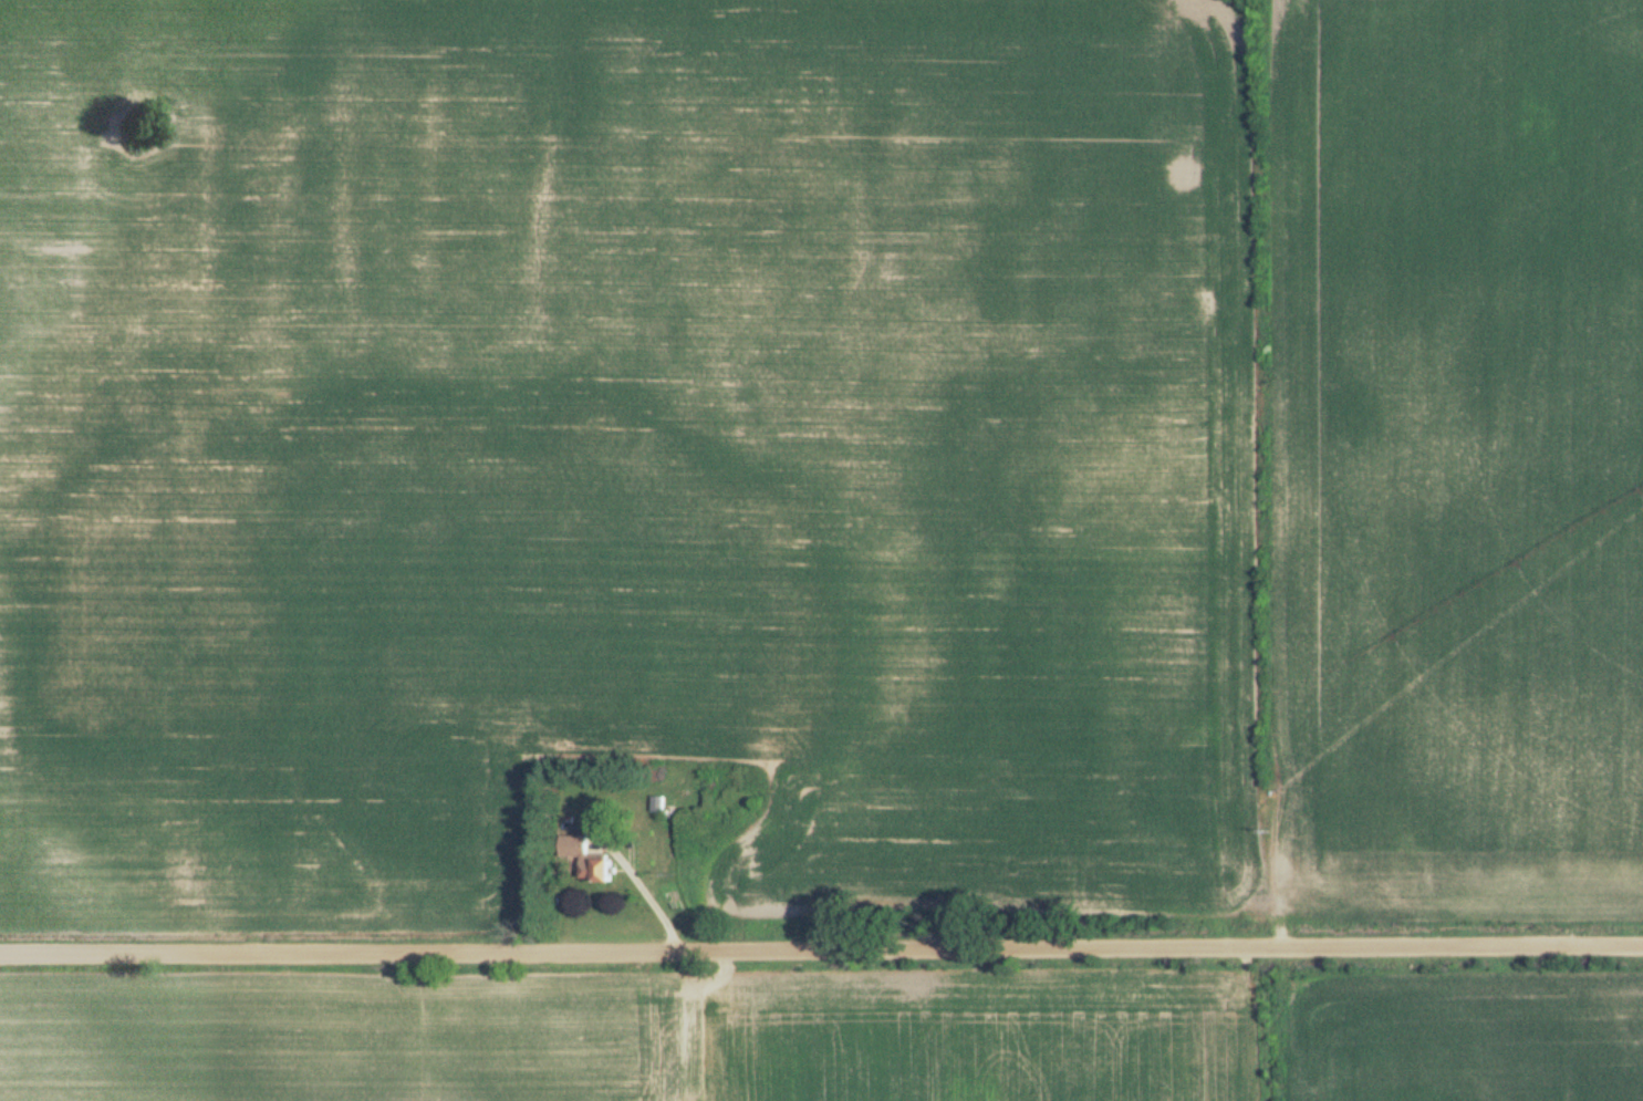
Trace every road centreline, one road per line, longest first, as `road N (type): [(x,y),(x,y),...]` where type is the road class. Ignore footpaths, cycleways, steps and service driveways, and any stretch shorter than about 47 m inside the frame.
road 1 (residential): [(1642,942),(0,953)]

